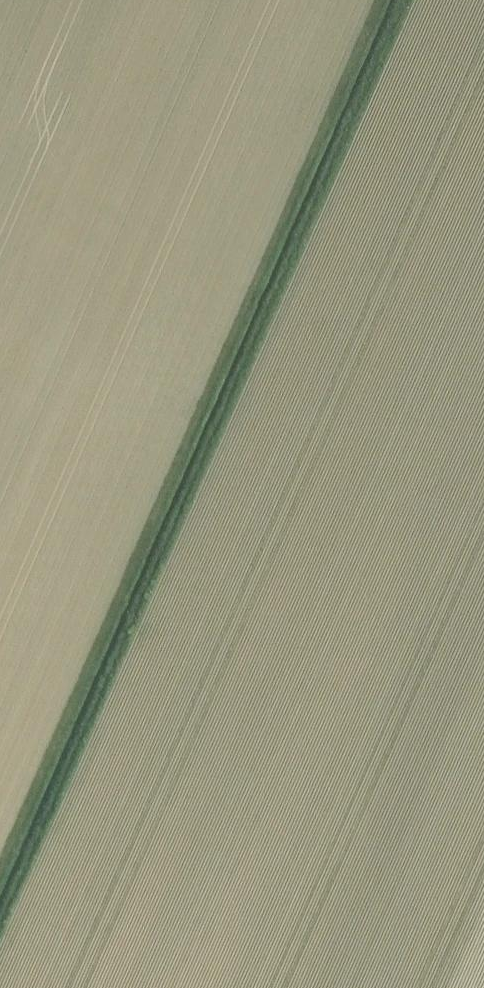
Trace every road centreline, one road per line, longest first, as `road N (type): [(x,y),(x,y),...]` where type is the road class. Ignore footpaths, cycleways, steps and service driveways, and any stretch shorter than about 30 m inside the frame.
road 1 (track): [(0,929),(406,0)]
road 2 (track): [(379,0),(0,871)]

